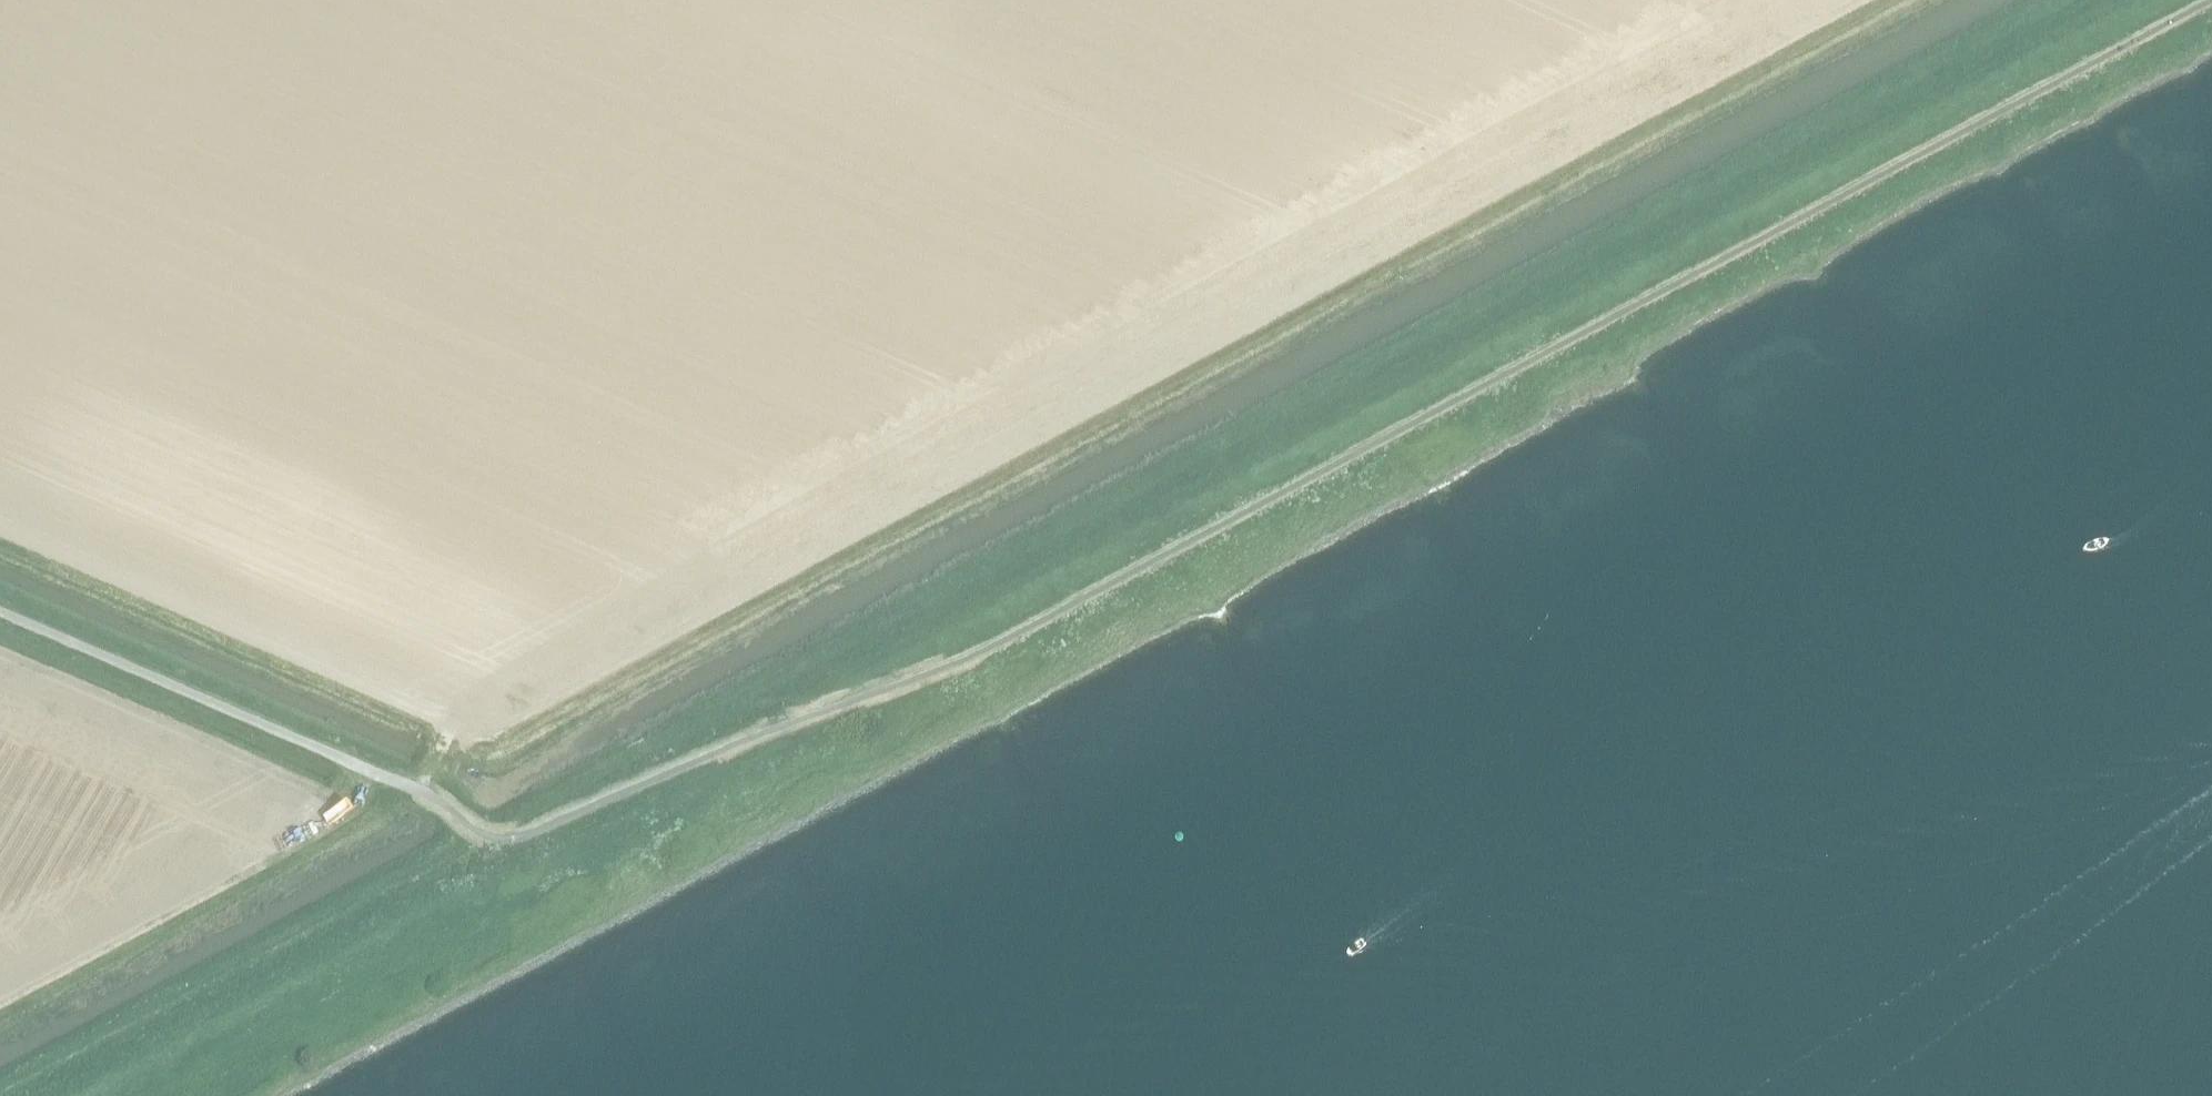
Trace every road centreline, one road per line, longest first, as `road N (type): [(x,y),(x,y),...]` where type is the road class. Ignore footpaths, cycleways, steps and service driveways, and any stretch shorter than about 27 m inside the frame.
road 1 (unclassified): [(509,838),(487,839),(446,808),(0,615)]

